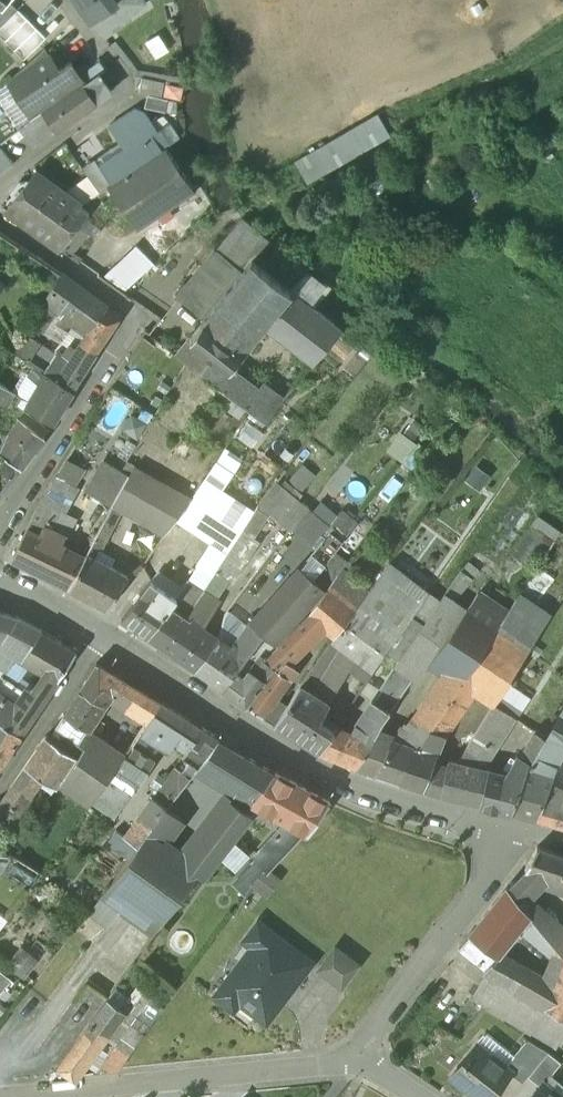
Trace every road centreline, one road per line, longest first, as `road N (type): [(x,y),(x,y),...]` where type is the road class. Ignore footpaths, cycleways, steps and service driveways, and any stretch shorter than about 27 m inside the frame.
road 1 (residential): [(100,638),(301,760),(416,811),(502,829)]
road 2 (residential): [(0,525),(135,322),(0,223)]
road 3 (residential): [(35,1096),(318,1068),(353,1046)]
road 4 (residential): [(69,0),(133,81),(130,99),(0,191)]
road 5 (residential): [(353,1046),(496,876),(502,829)]
road 6 (residential): [(100,638),(0,787)]

